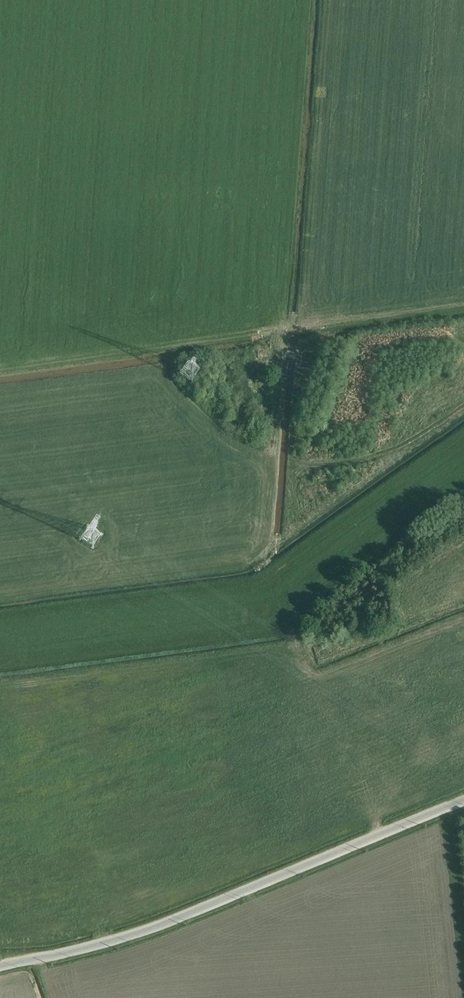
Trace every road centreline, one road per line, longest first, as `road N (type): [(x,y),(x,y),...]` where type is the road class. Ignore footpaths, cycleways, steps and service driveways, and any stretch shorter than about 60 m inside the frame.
road 1 (unclassified): [(463,800),(302,870),(0,968)]
road 2 (track): [(406,444),(310,465),(250,448),(228,437),(156,365)]

